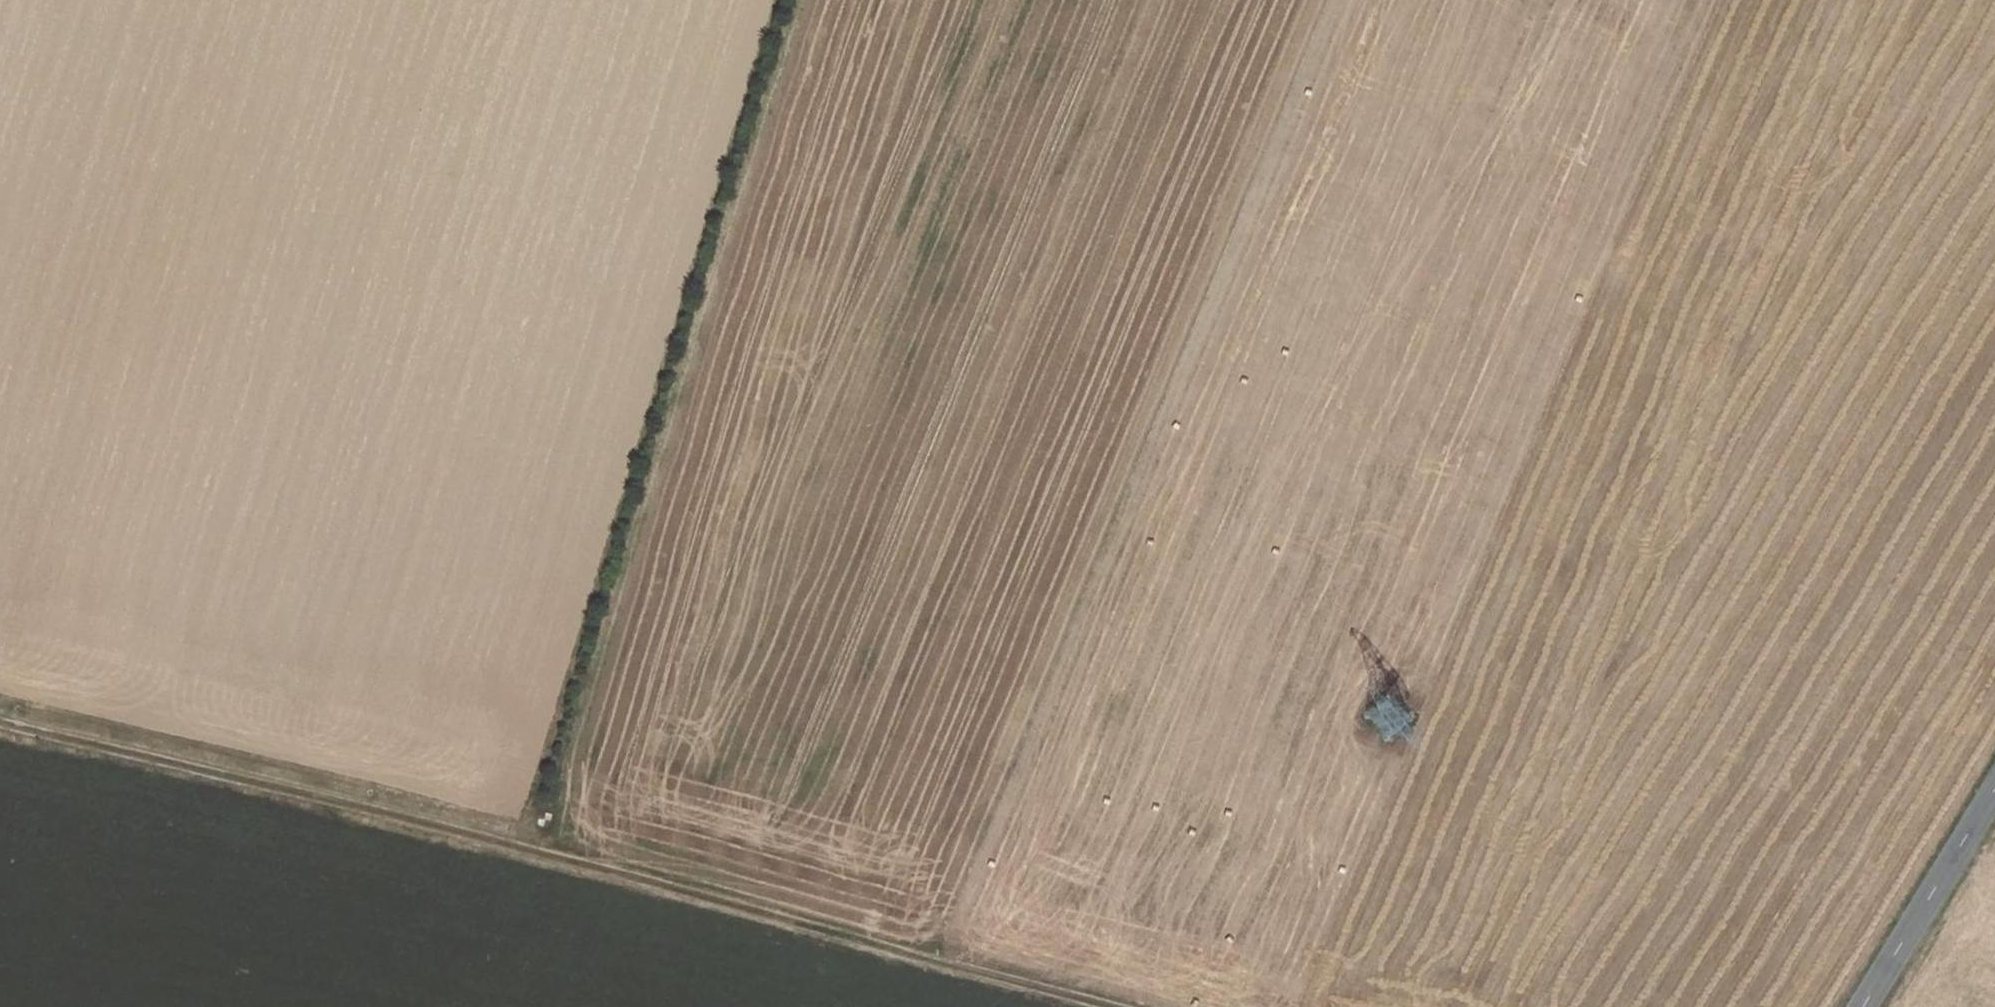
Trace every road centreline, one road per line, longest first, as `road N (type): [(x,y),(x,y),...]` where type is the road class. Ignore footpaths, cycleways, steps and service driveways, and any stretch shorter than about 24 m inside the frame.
road 1 (track): [(0,721),(542,854),(1106,1006)]
road 2 (tertiary): [(1994,791),(1865,1006)]

